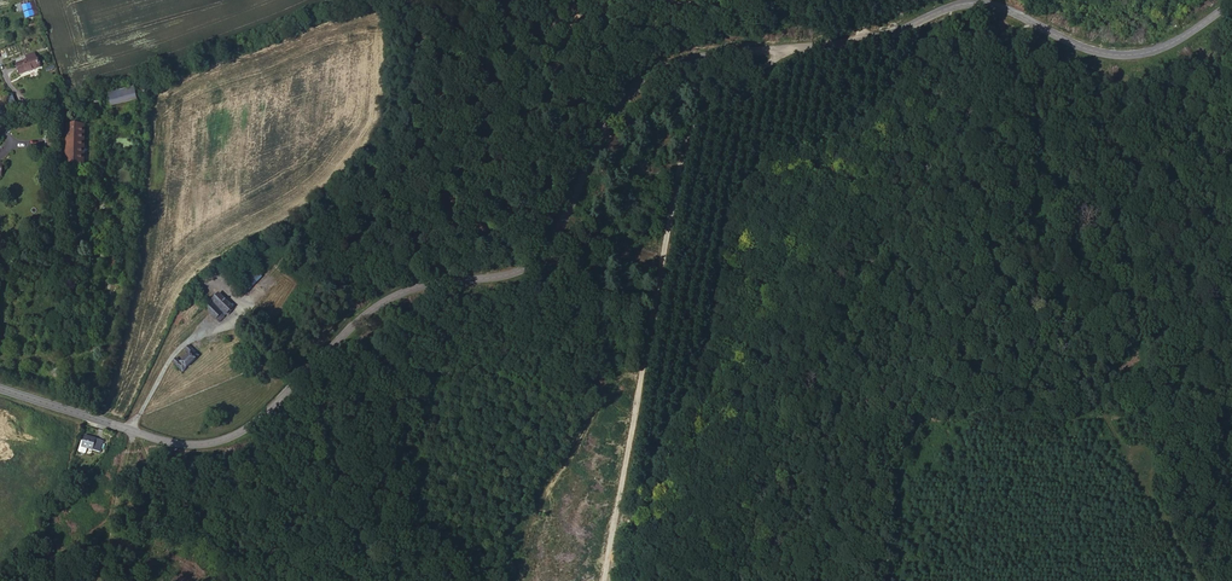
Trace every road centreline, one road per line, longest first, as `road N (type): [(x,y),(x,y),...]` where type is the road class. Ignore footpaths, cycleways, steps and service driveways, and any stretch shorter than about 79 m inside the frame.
road 1 (tertiary): [(0,387),(195,445),(239,433),(377,306),(411,288),(519,266),(553,240),(627,92),(646,72),(695,57),(874,39),(962,1),(1024,13),(1065,42),(1100,53),(1164,51),(1231,2)]
road 2 (track): [(1199,580),(1046,294),(1053,278),(1094,270),(1151,239),(1168,224),(1170,206),(987,54),(973,1)]
road 3 (track): [(606,580),(686,140),(702,112),(784,49)]
road 4 (track): [(0,119),(59,107),(88,124),(87,182),(126,234),(123,283),(86,415)]

